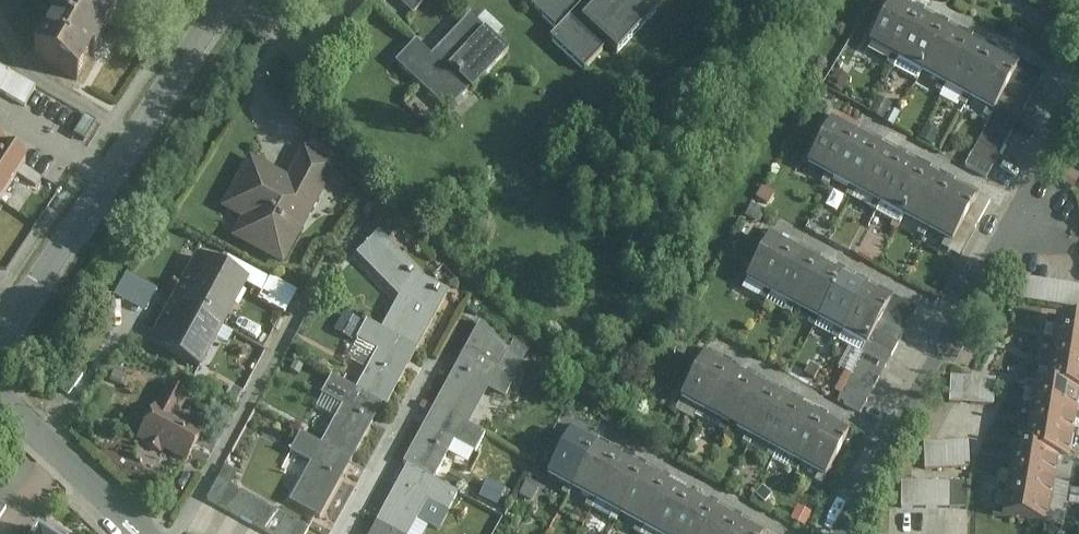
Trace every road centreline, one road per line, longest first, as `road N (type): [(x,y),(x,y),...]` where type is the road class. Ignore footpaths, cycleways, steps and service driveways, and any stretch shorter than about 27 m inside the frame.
road 1 (residential): [(845,533),(954,318),(1078,99)]
road 2 (residential): [(0,348),(230,0)]
road 3 (residential): [(0,398),(145,533)]

